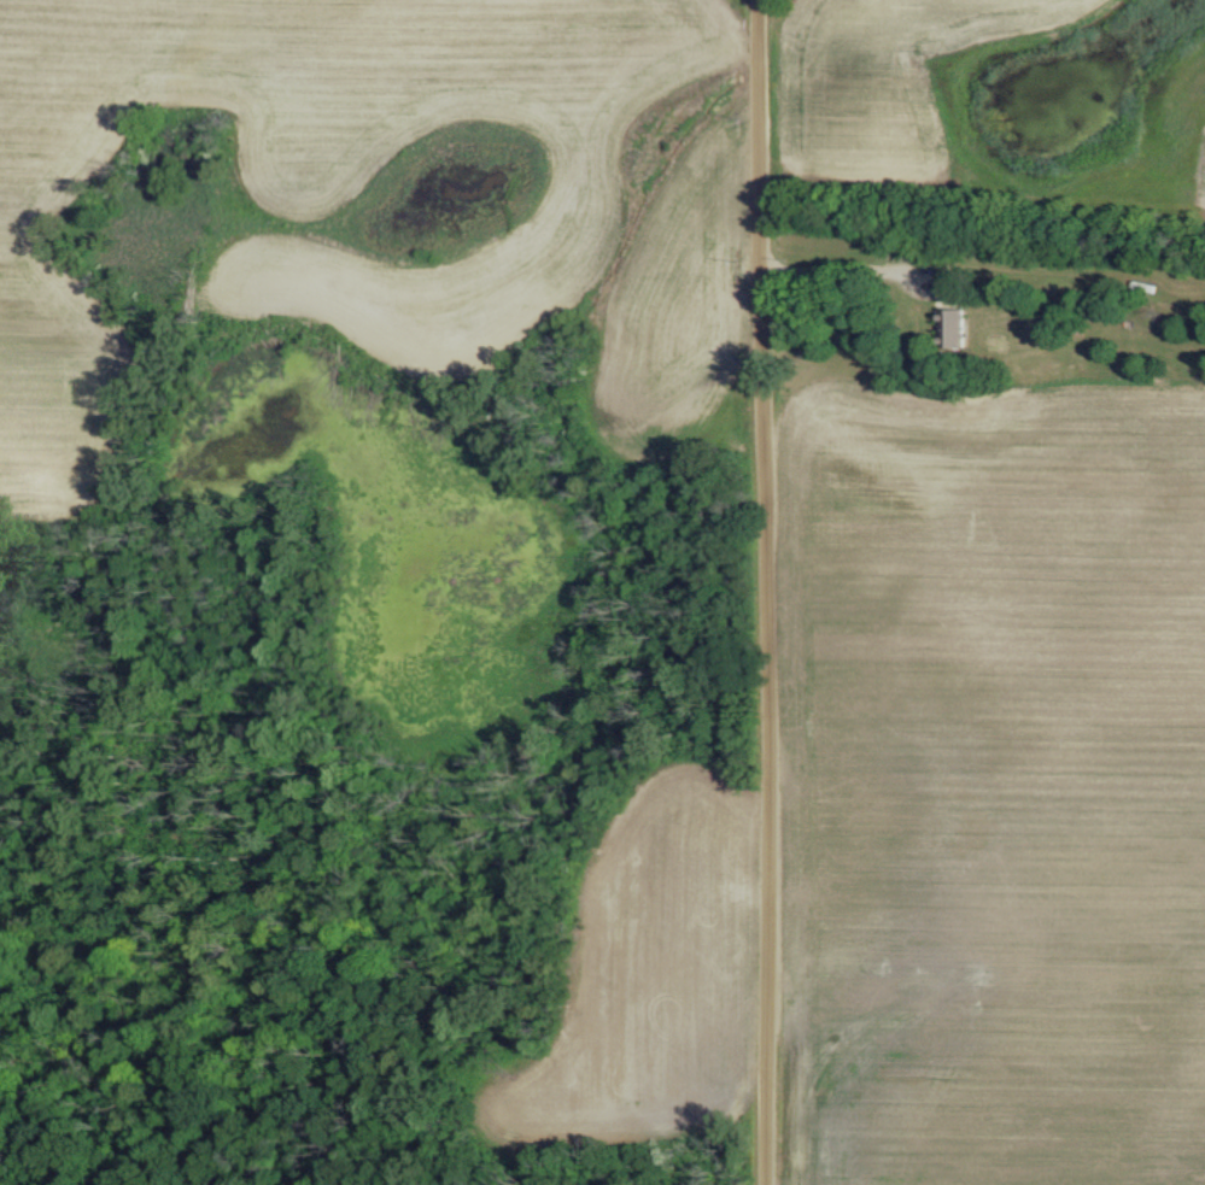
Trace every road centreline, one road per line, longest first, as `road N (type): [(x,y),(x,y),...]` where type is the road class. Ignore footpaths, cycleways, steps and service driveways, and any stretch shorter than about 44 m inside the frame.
road 1 (residential): [(759,0),(773,1184)]

